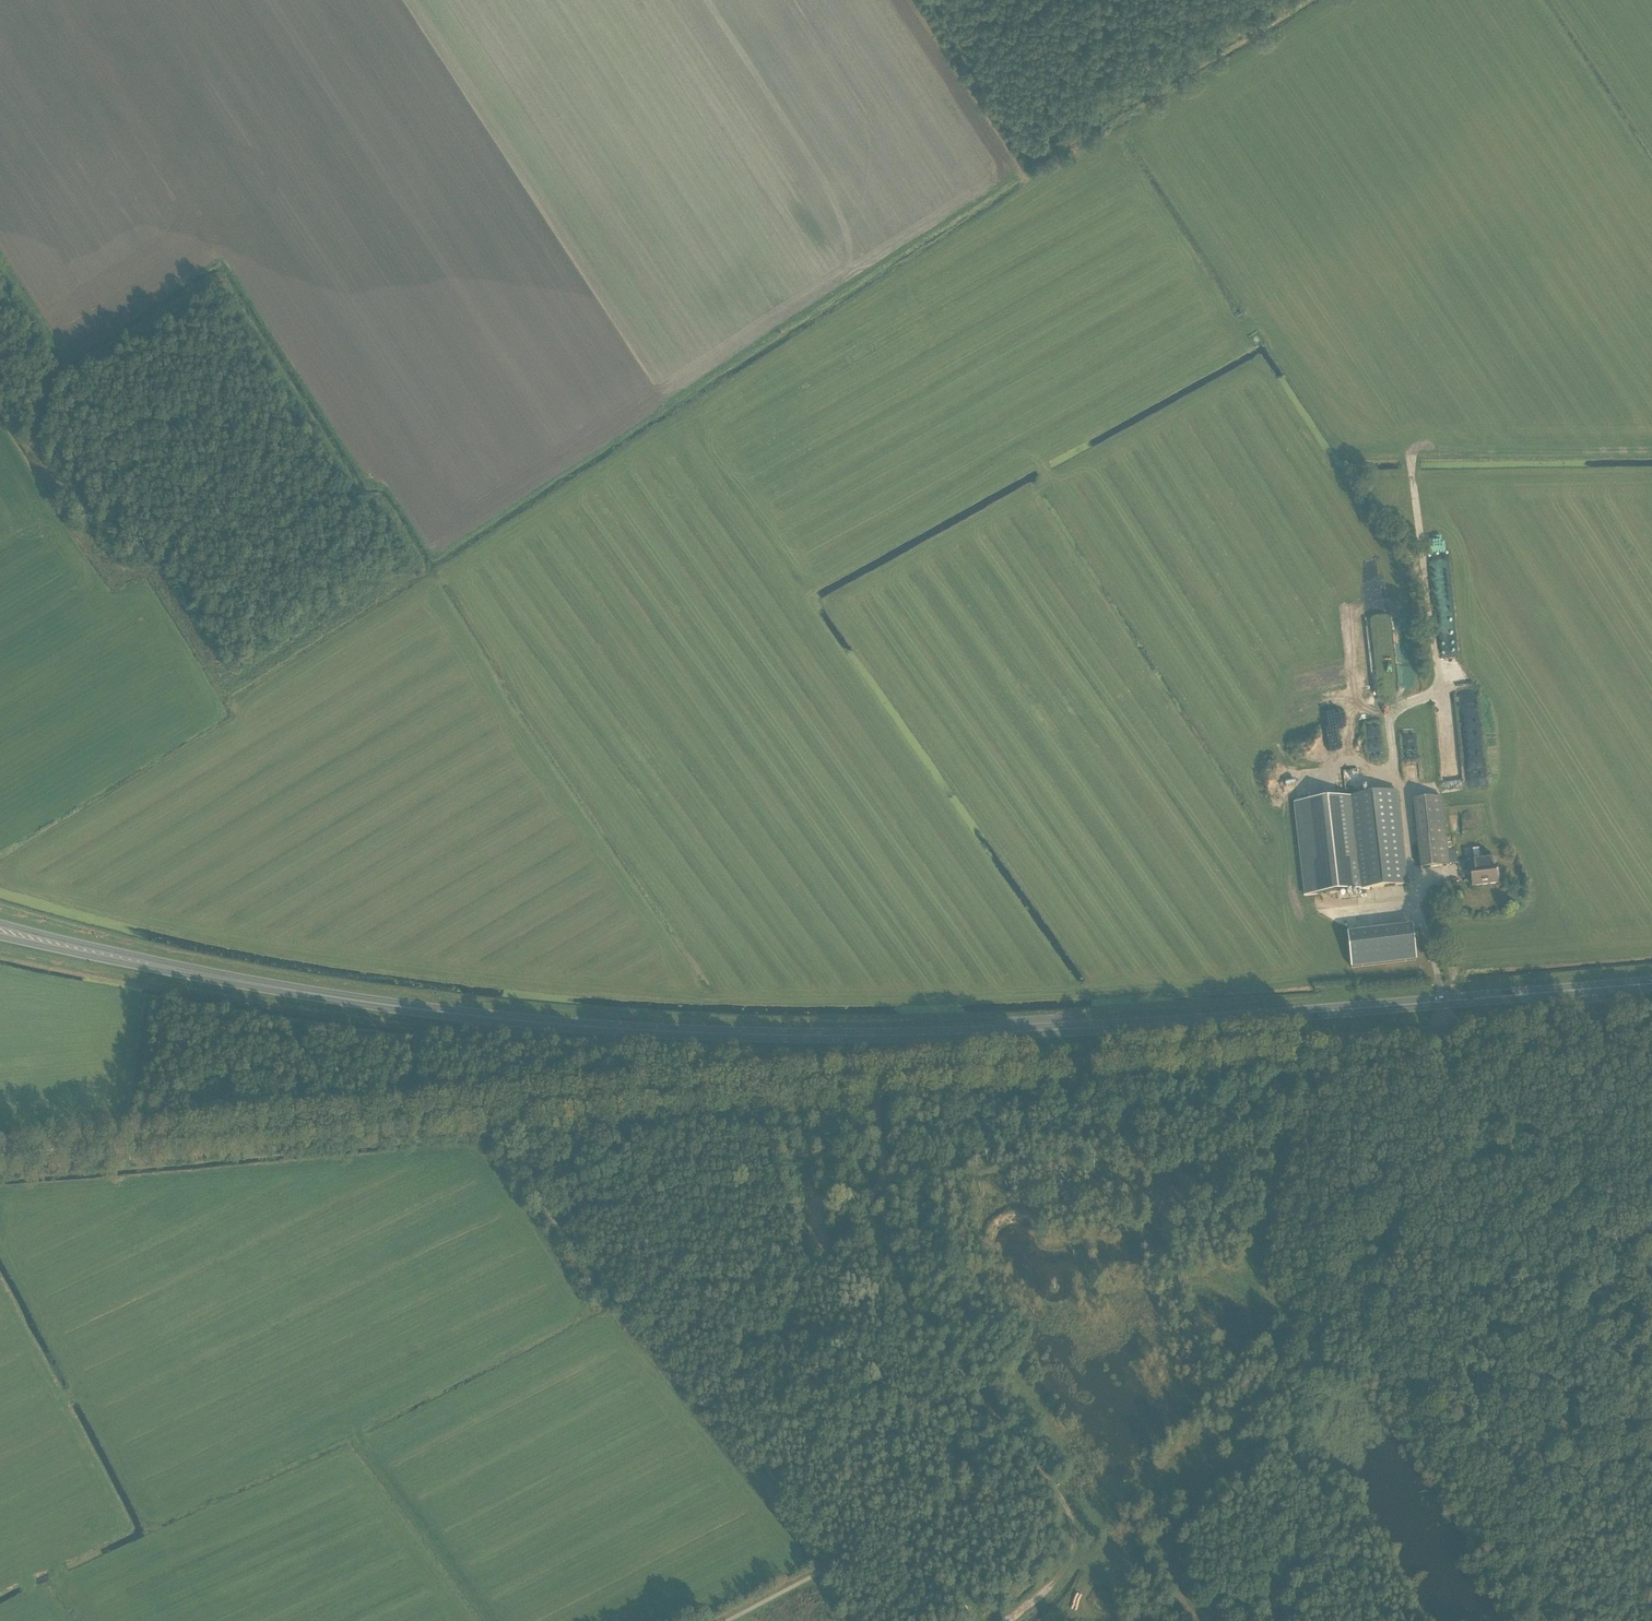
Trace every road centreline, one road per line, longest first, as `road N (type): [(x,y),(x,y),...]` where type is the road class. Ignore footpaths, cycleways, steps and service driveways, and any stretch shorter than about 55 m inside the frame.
road 1 (trunk): [(1441,1002),(998,1033),(737,1034),(454,1014),(185,971)]
road 2 (unclassified): [(518,1113),(1651,1011)]
road 3 (unclassified): [(518,1113),(0,1160)]
road 4 (track): [(885,1194),(905,1303),(1074,1520),(1069,1564),(1010,1620)]
road 5 (track): [(1437,1030),(1454,1103),(1527,1201),(1651,1299)]
road 6 (track): [(1299,1043),(1279,1182),(1250,1287),(1278,1303)]
road 7 (track): [(876,1082),(885,1194),(817,1200),(820,1241)]
road 8 (trunk): [(1441,1002),(1651,984)]
road 9 (trunk): [(185,971),(0,923)]
road 10 (trunk): [(0,937),(185,971)]

